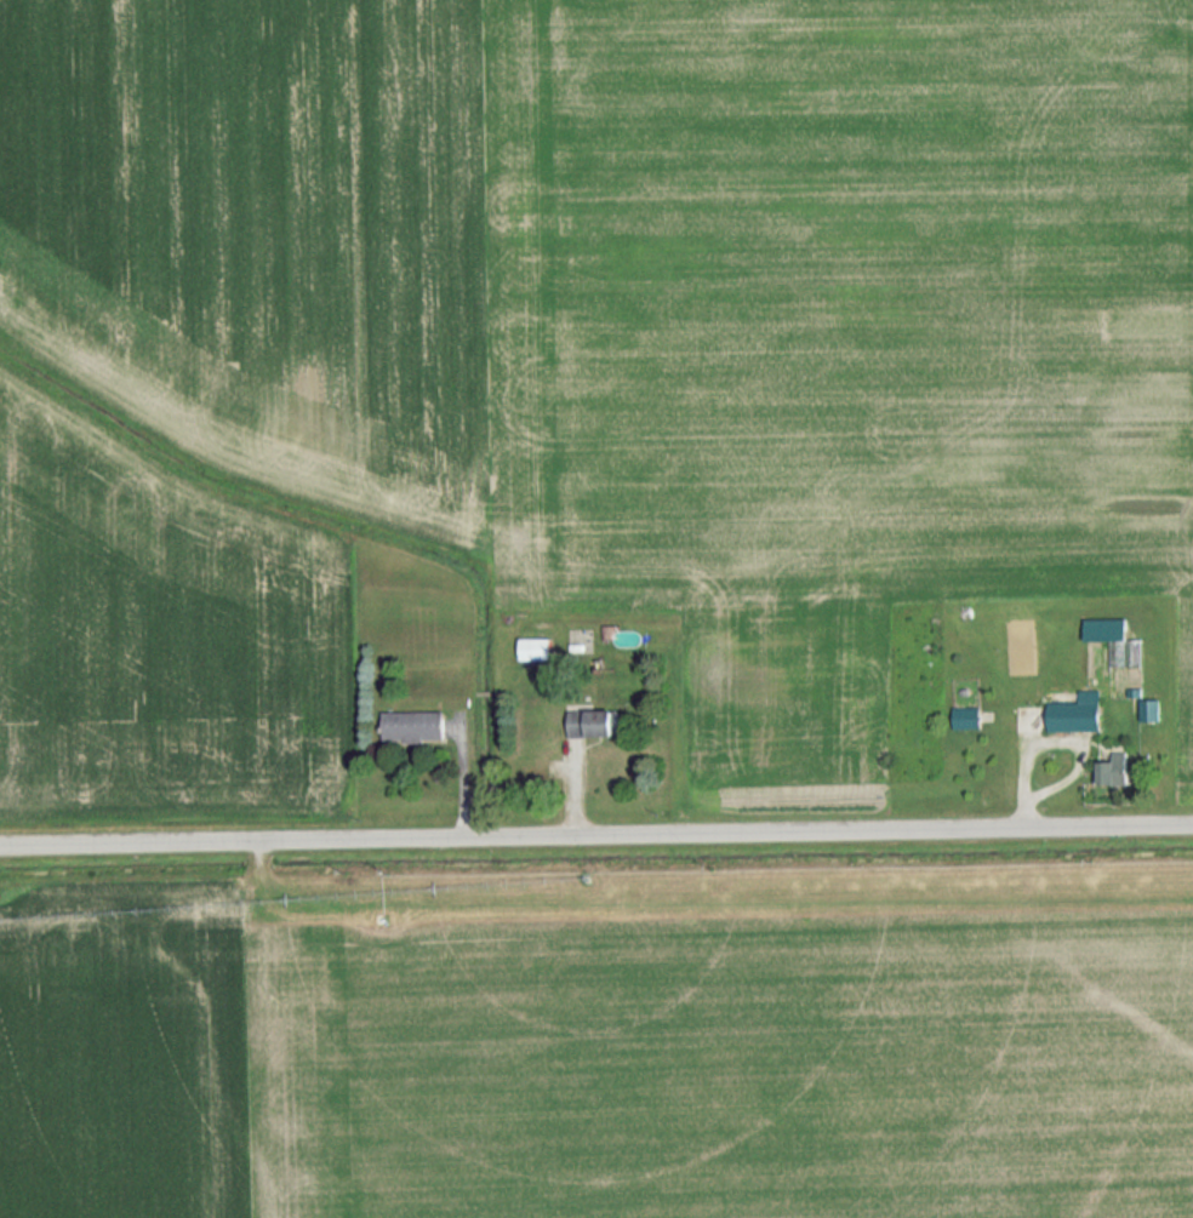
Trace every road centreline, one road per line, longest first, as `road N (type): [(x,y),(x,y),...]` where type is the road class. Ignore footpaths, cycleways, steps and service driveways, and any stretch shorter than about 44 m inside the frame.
road 1 (tertiary): [(1192,824),(0,843)]

